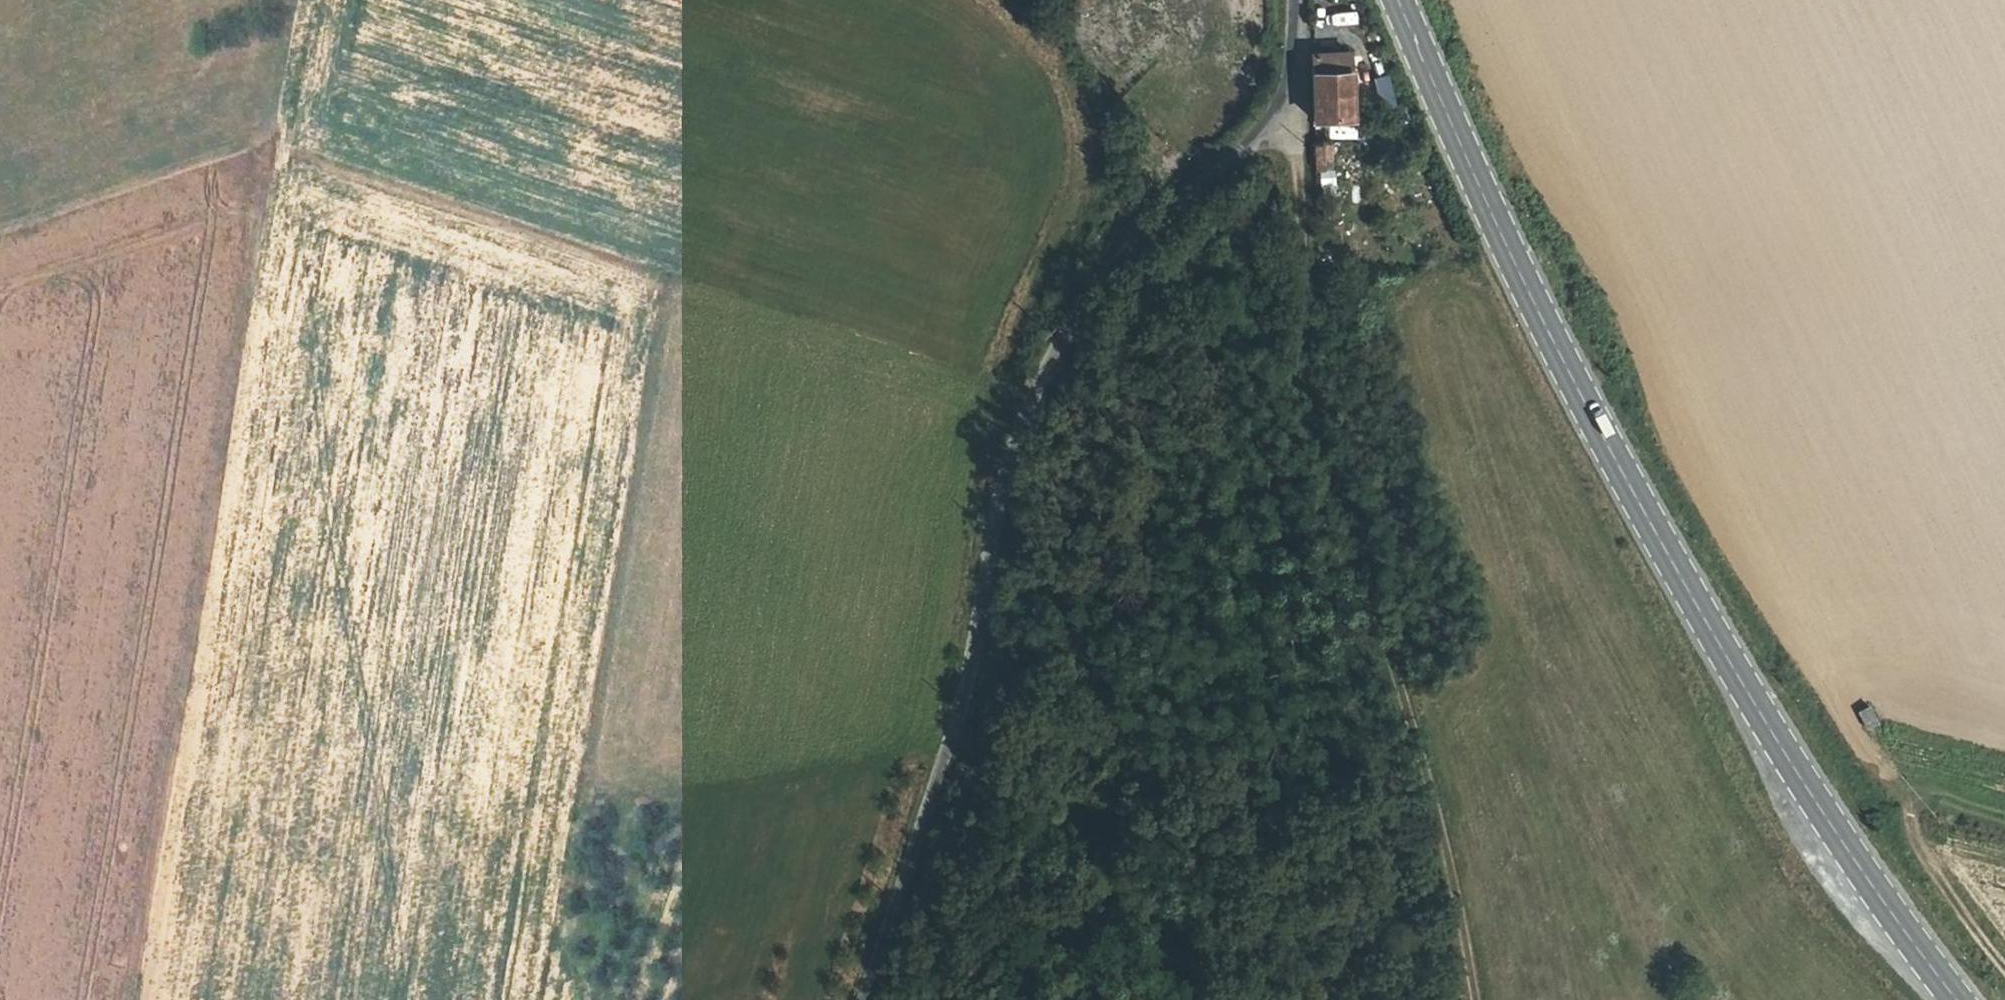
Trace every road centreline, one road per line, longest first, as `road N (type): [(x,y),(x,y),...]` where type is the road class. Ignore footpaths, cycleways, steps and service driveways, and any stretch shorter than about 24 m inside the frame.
road 1 (primary): [(1396,0),(1499,237),(1625,484),(1769,734),(1954,999)]
road 2 (unclassified): [(1295,0),(1295,77),(1279,118),(1090,298),(1055,350),(1025,416),(962,706),(867,999)]
road 3 (track): [(1473,999),(1409,703),(1311,389),(1294,153),(1279,118)]
road 4 (track): [(2004,969),(1920,849),(1914,819),(1935,802),(2004,820)]

